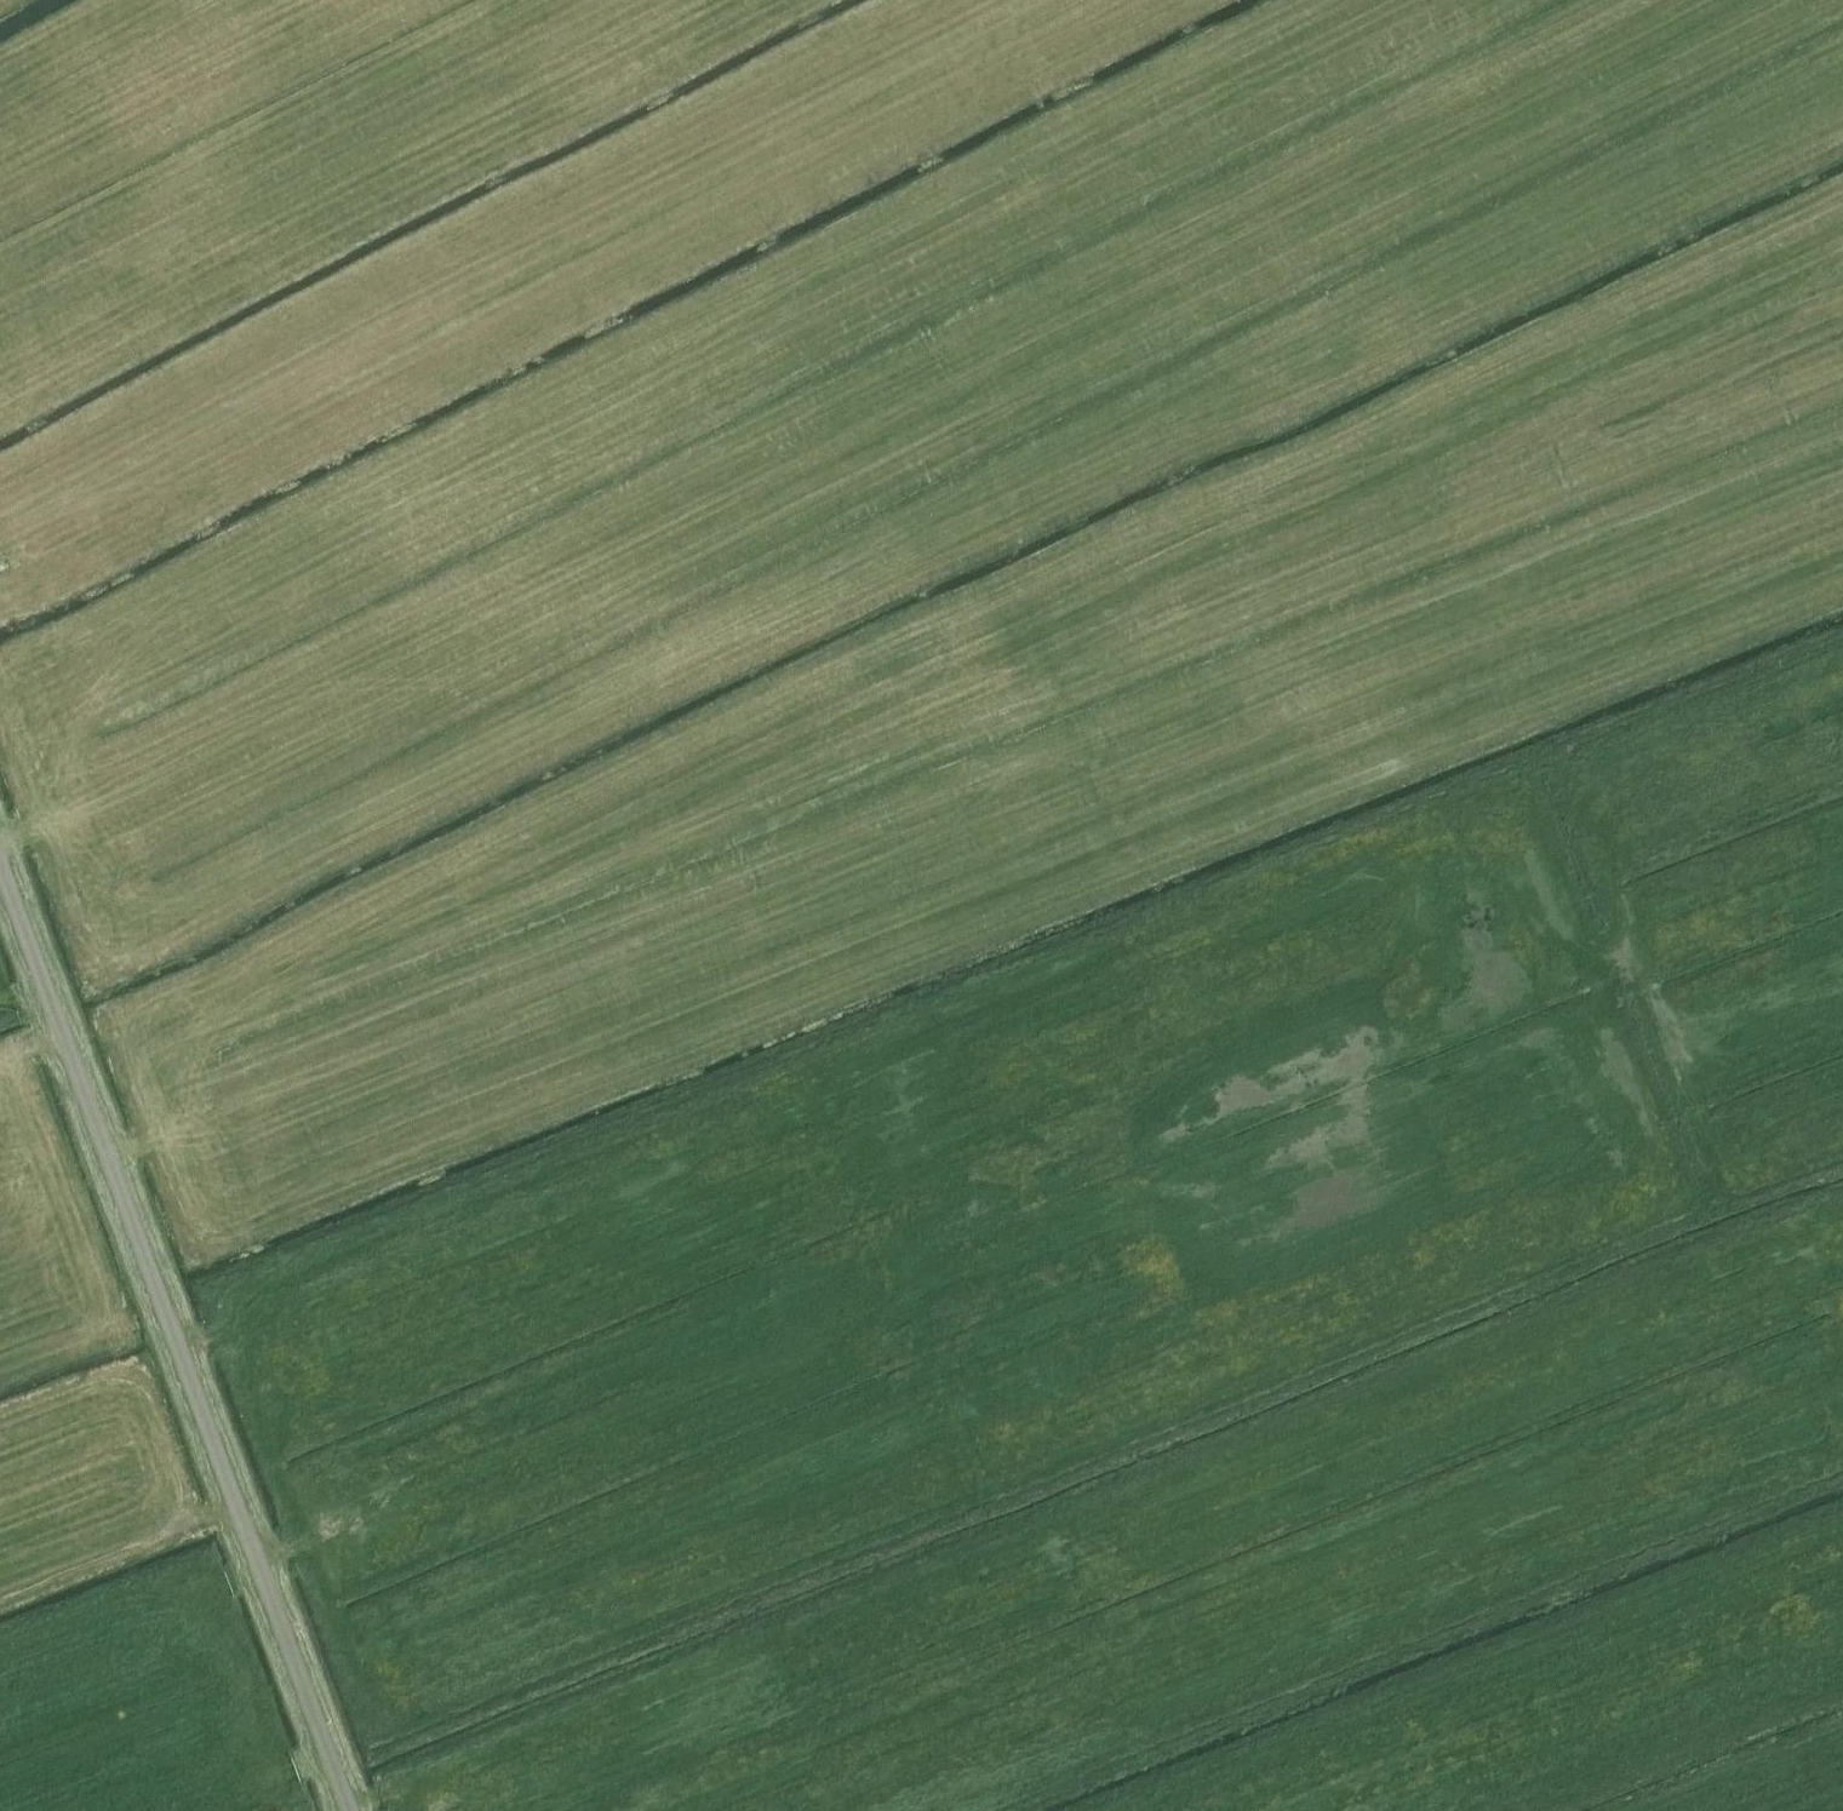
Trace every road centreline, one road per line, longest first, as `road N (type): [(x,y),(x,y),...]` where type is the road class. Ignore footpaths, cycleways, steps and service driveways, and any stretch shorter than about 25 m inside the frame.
road 1 (unclassified): [(343,1810),(0,887)]

